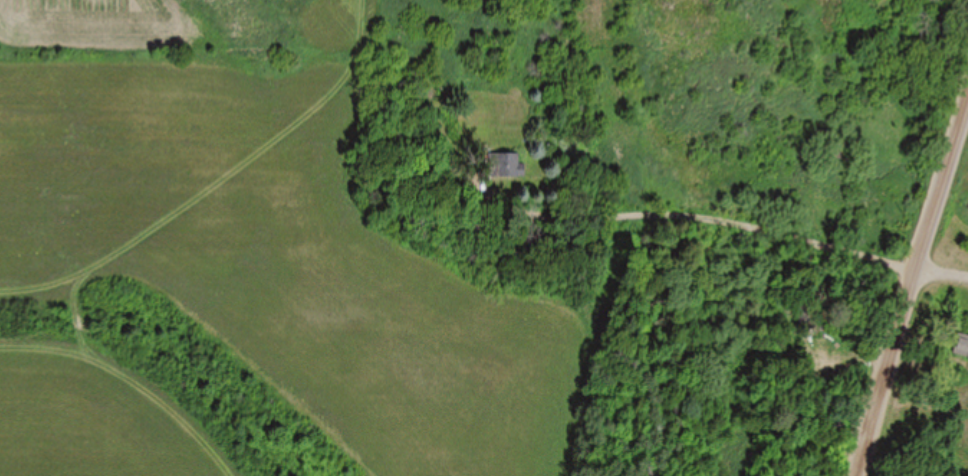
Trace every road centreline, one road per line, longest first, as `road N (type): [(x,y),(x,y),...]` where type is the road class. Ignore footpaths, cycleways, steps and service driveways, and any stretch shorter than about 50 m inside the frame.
road 1 (tertiary): [(856,475),(967,92)]

